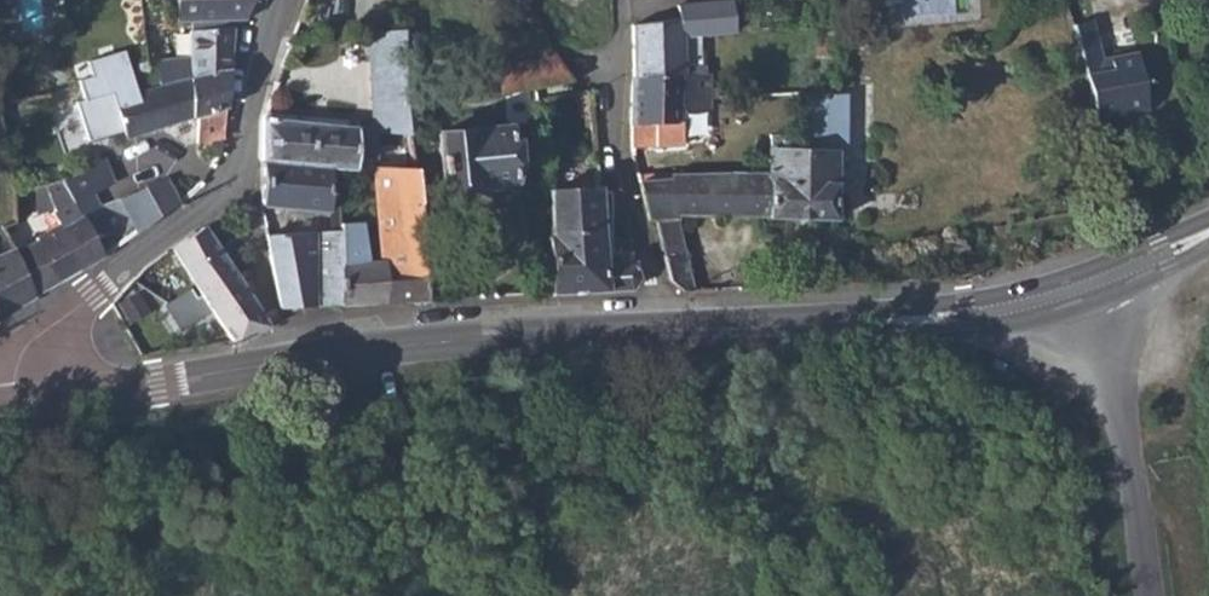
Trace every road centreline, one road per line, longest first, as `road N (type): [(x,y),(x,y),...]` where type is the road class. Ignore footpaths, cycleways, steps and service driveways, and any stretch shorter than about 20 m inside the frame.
road 1 (secondary): [(14,404),(403,343),(653,330)]
road 2 (secondary): [(653,330),(966,310),(1104,280),(1208,231)]
road 3 (residential): [(278,0),(230,187),(76,307),(32,352),(14,404)]
road 4 (residential): [(618,0),(614,149),(653,330)]

